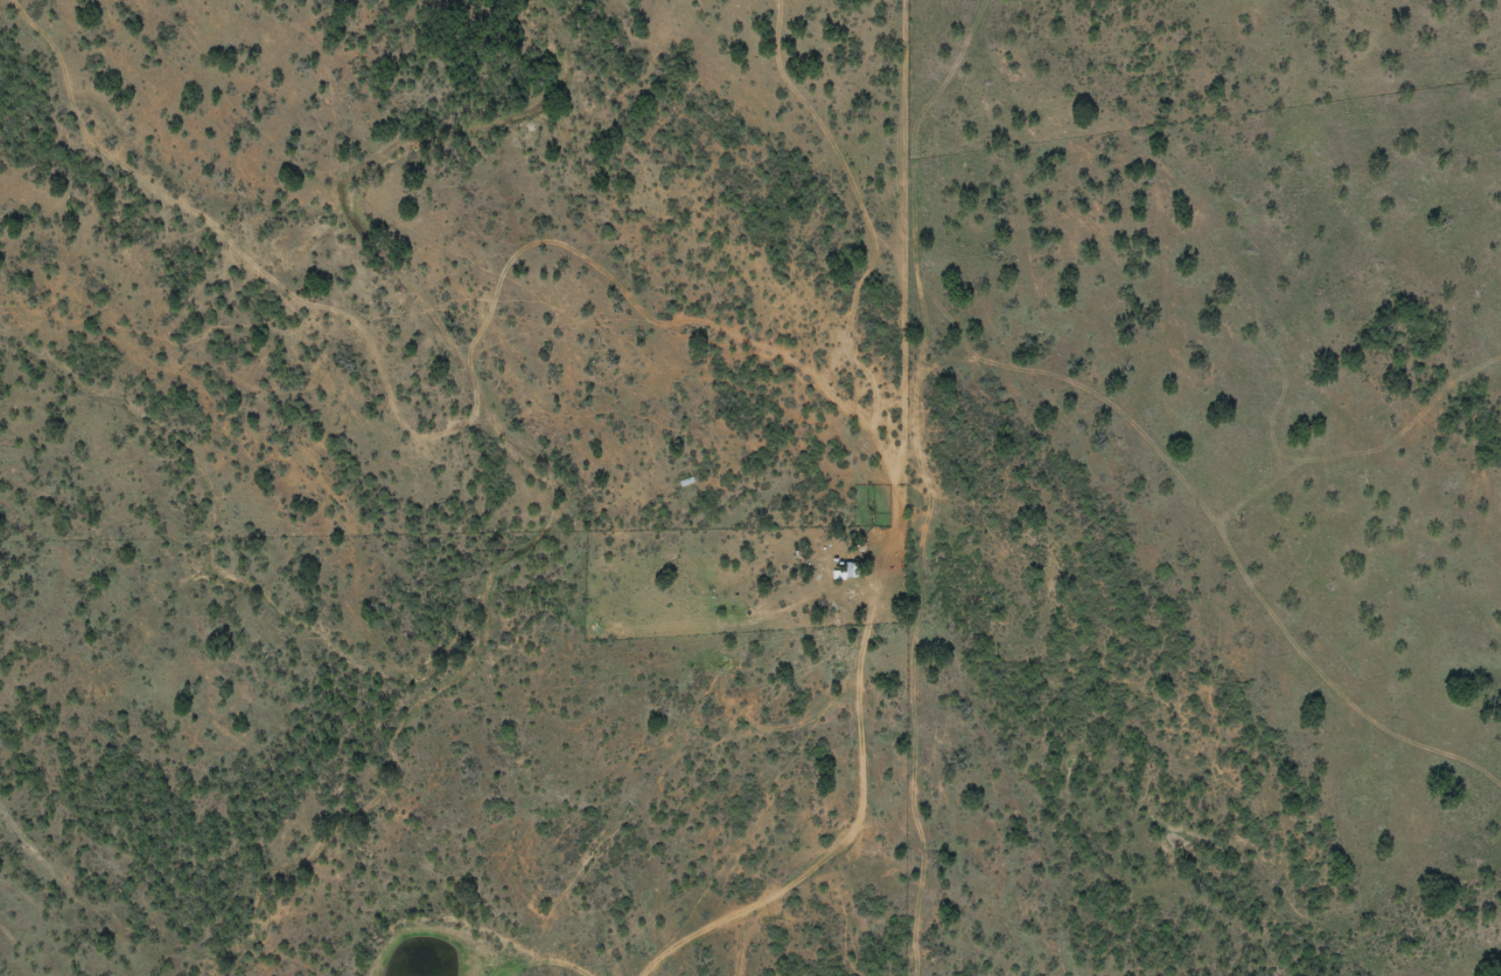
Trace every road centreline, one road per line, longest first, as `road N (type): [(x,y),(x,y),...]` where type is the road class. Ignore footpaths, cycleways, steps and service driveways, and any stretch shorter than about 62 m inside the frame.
road 1 (residential): [(658,975),(670,951),(764,886),(819,822),(848,757),(858,648),(893,569),(898,430),(863,320),(883,161),(797,0)]

